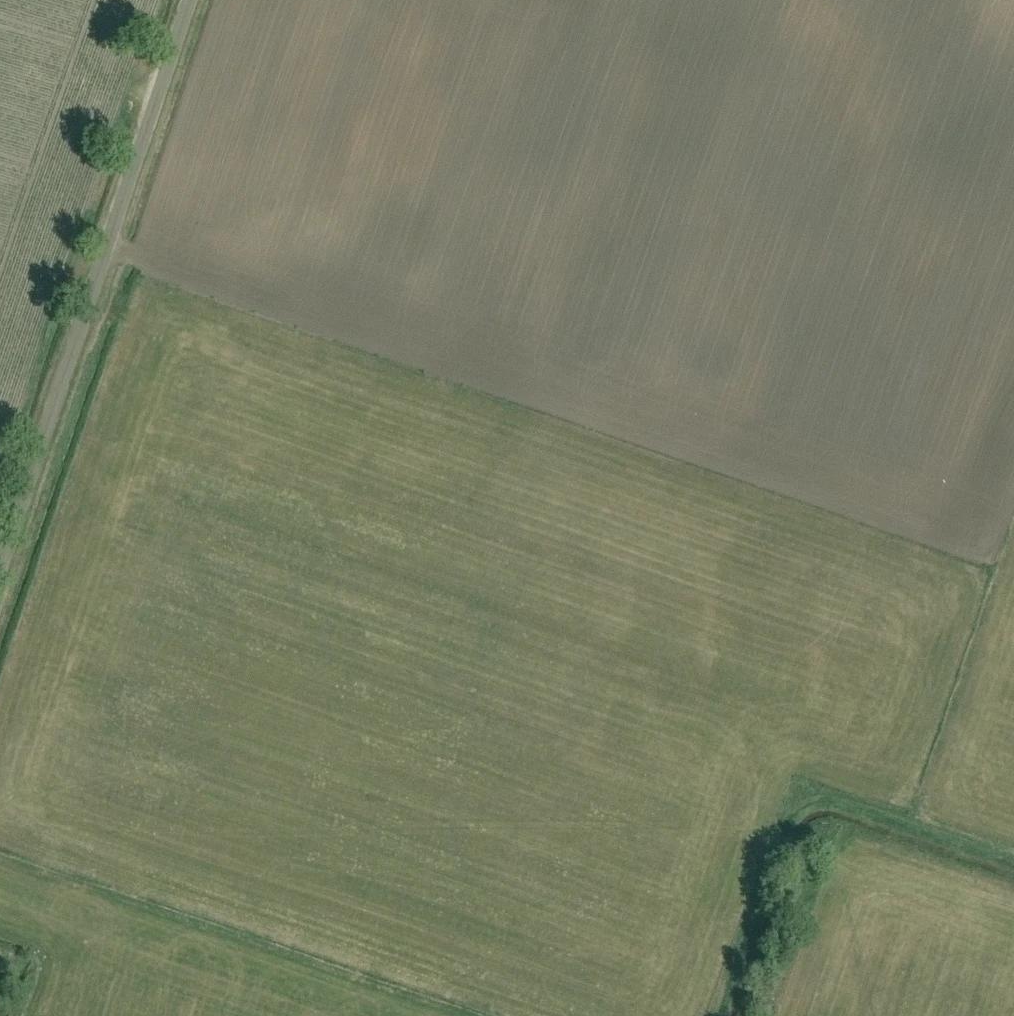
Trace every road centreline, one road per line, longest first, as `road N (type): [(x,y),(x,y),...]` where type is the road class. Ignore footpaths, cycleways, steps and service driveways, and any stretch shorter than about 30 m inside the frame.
road 1 (unclassified): [(0,561),(191,0)]

